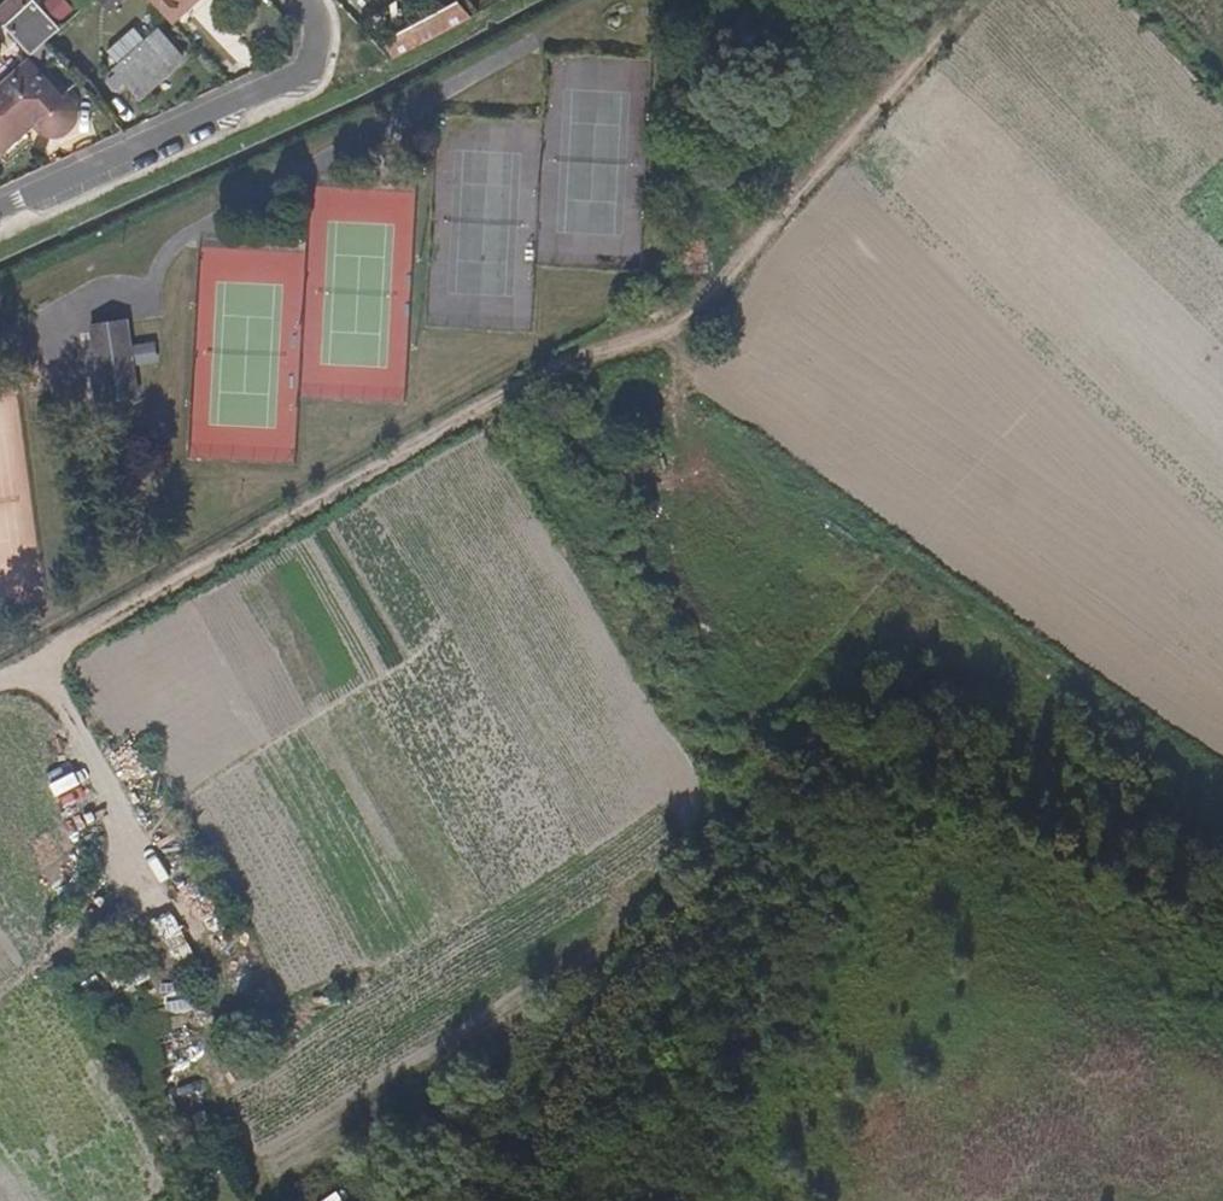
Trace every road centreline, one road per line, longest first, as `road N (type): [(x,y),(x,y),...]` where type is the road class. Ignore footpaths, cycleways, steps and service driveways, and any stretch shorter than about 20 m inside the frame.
road 1 (track): [(0,680),(475,412),(584,358),(687,323),(976,0)]
road 2 (track): [(39,658),(210,954),(212,1055),(244,1159),(268,1200)]
road 3 (residential): [(306,0),(320,45),(309,73),(0,210)]

